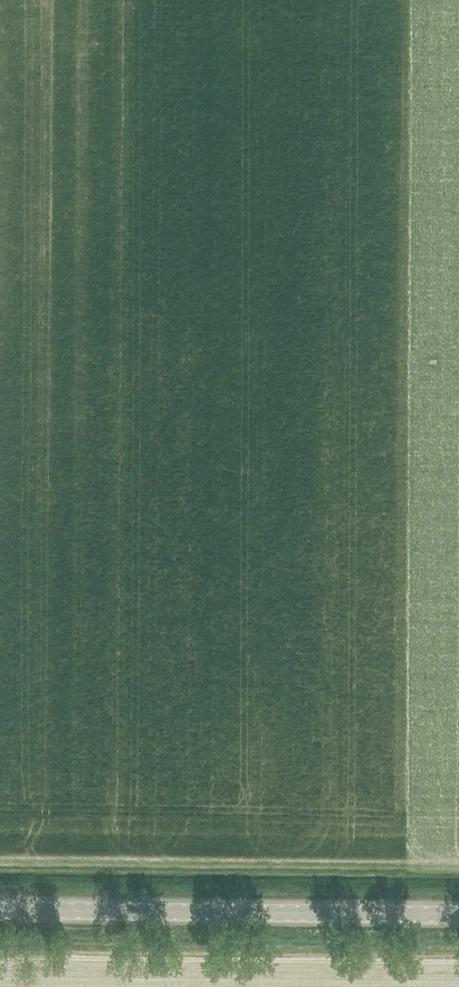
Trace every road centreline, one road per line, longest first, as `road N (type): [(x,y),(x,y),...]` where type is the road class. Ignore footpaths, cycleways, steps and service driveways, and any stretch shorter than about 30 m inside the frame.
road 1 (unclassified): [(458,914),(0,910)]

